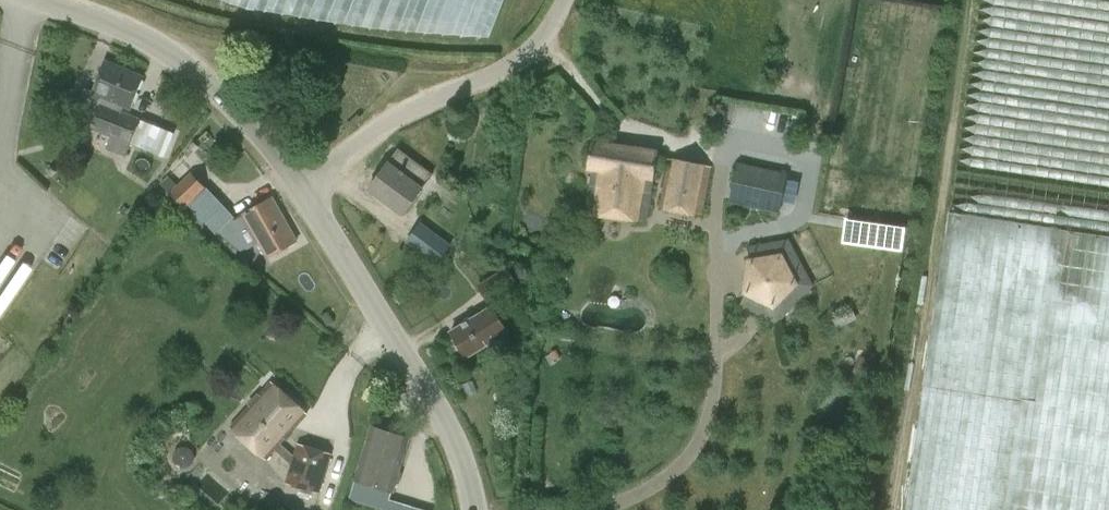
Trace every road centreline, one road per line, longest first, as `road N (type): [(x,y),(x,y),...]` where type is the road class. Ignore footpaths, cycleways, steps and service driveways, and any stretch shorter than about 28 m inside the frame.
road 1 (tertiary): [(474,509),(444,419),(303,191)]
road 2 (tertiary): [(303,191),(177,57),(43,0)]
road 3 (unclassified): [(303,191),(406,112),(518,58),(563,0)]

